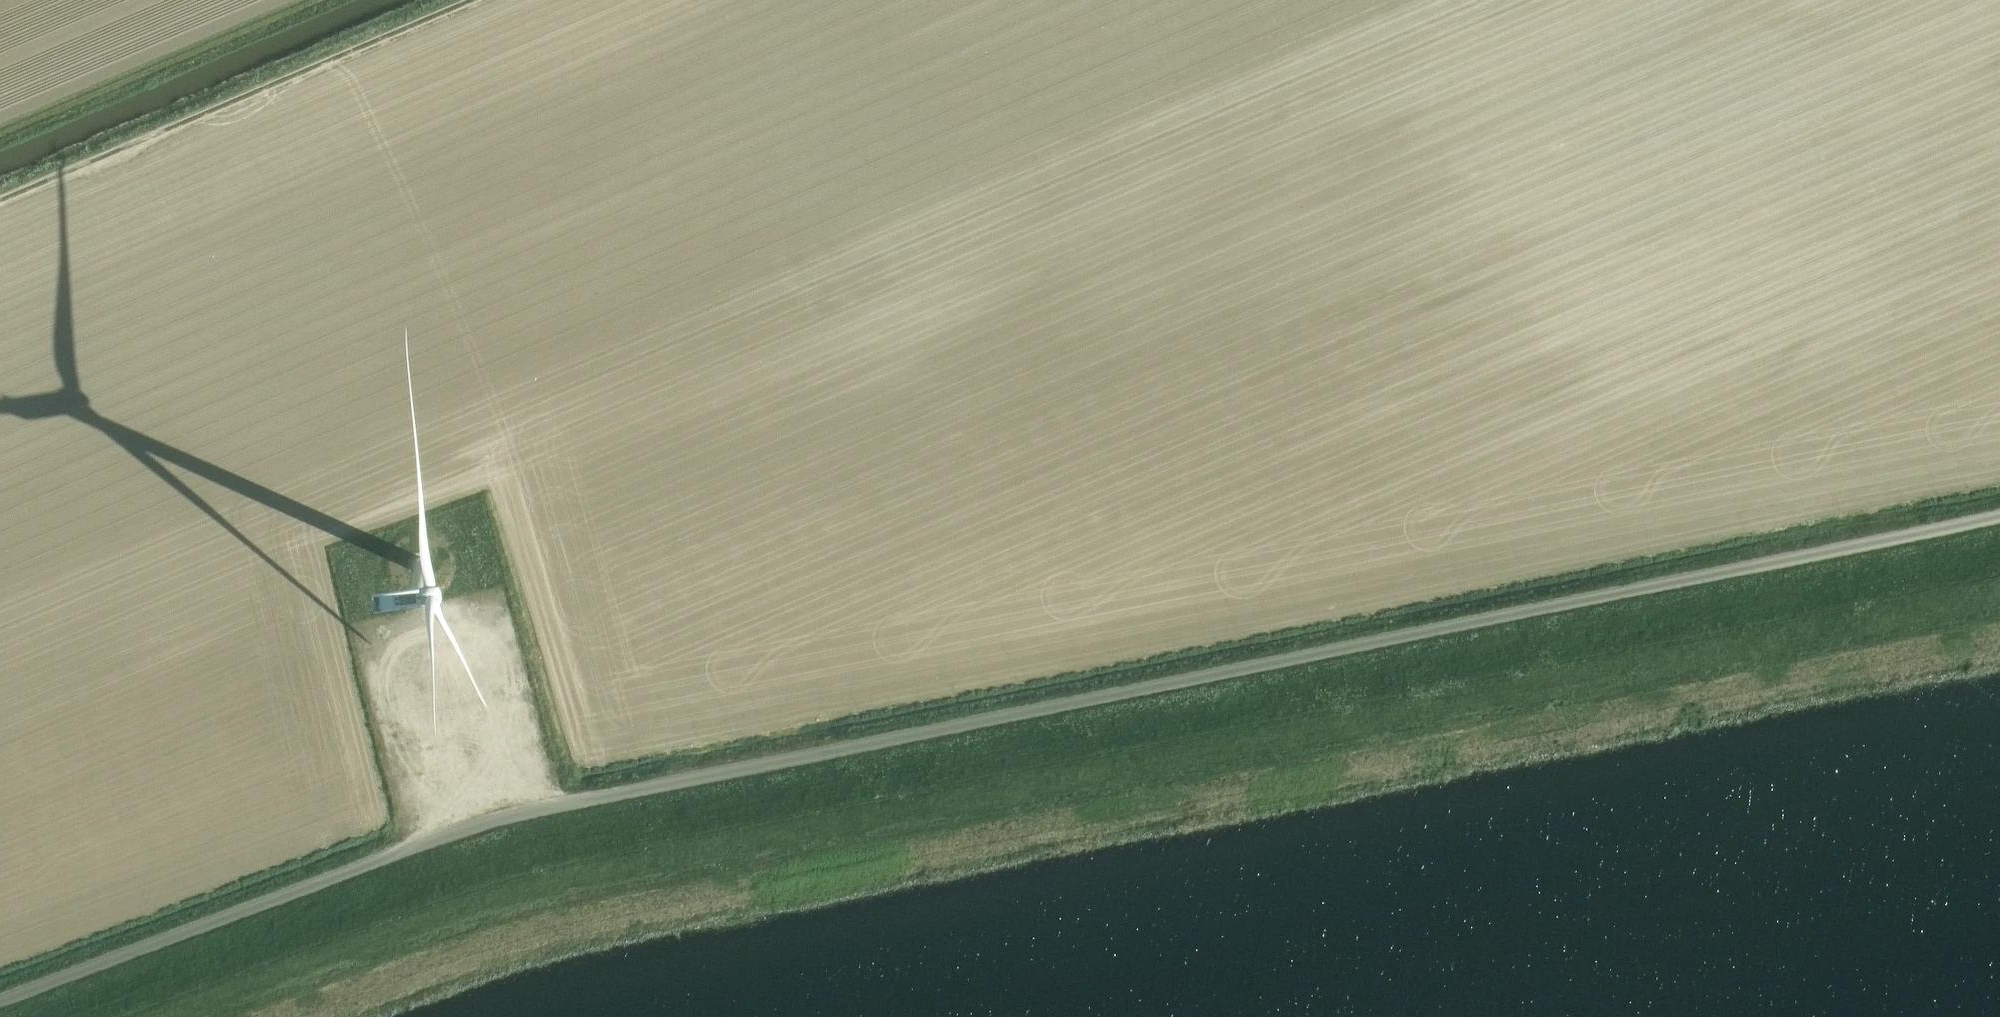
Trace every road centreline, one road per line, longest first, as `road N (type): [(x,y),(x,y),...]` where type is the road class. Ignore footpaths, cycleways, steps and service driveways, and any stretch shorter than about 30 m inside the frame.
road 1 (track): [(0,197),(467,0)]

